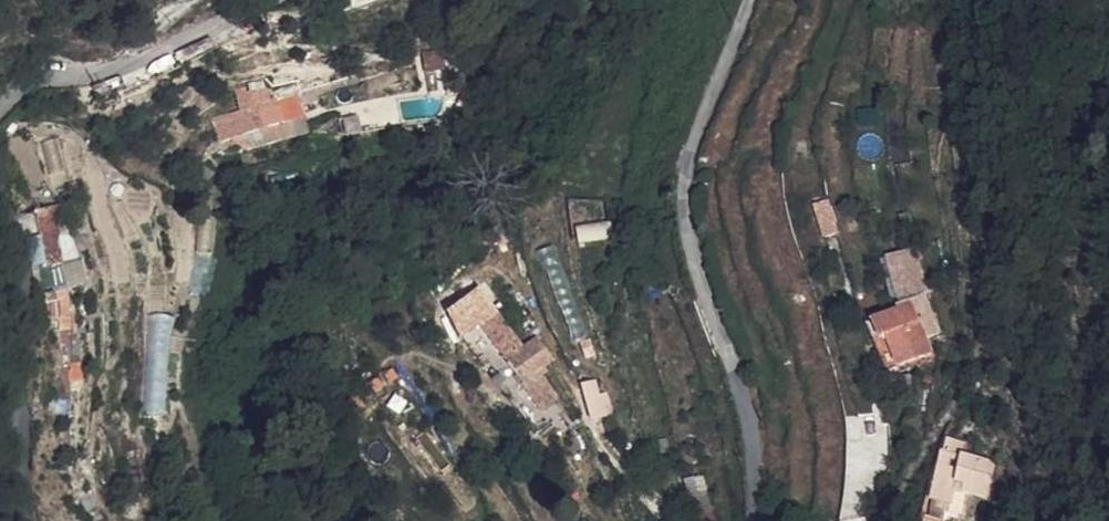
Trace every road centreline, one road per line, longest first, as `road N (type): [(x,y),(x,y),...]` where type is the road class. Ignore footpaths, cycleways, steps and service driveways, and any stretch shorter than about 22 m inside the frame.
road 1 (unclassified): [(758,520),(756,459),(694,272),(686,222),(686,164),(751,0)]
road 2 (unclassified): [(0,205),(20,280),(20,494),(28,520)]
road 3 (unclassified): [(274,0),(124,64),(30,80),(0,113)]

